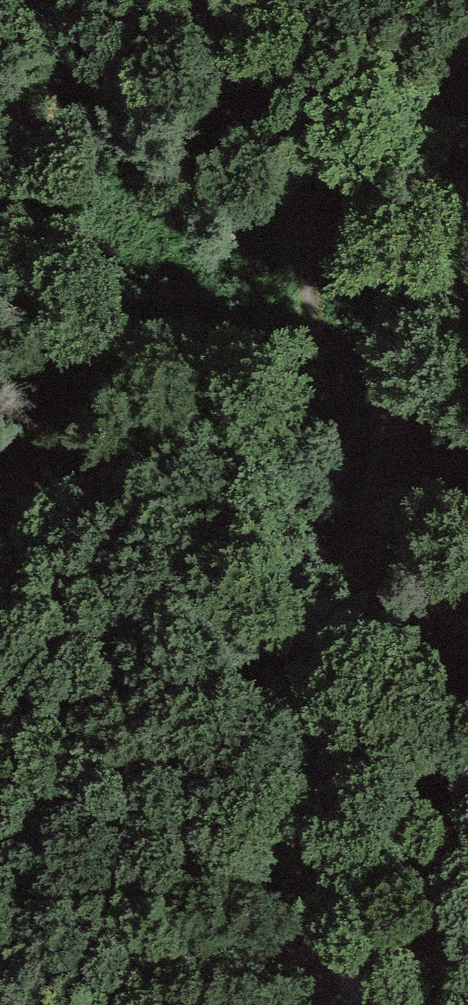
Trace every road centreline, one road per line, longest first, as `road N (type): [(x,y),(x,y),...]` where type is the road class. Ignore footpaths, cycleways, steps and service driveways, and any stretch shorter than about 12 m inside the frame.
road 1 (track): [(361,1004),(178,350),(121,0)]
road 2 (track): [(294,749),(467,201)]

